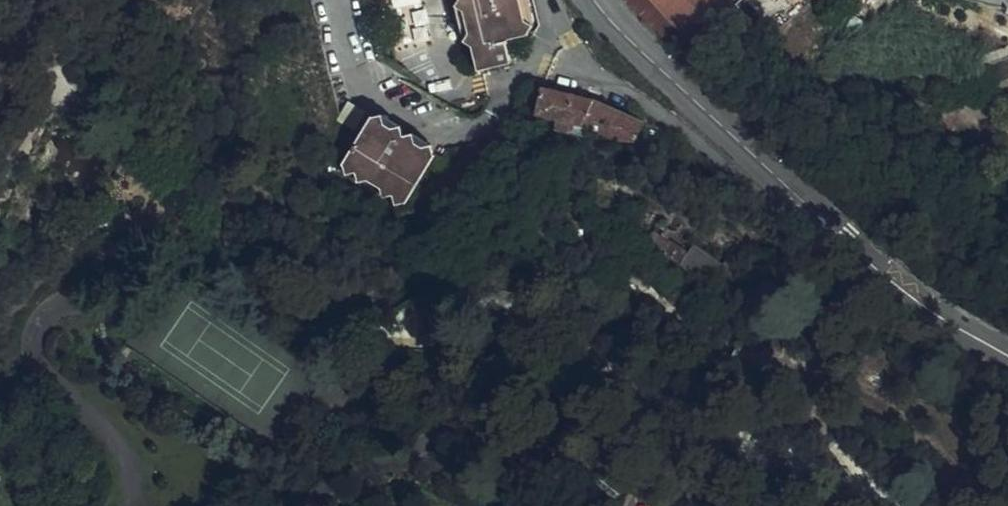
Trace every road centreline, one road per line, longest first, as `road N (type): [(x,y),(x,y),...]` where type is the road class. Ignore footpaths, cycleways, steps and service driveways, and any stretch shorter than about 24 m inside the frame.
road 1 (tertiary): [(594,0),(828,230),(941,320),(1007,359)]

